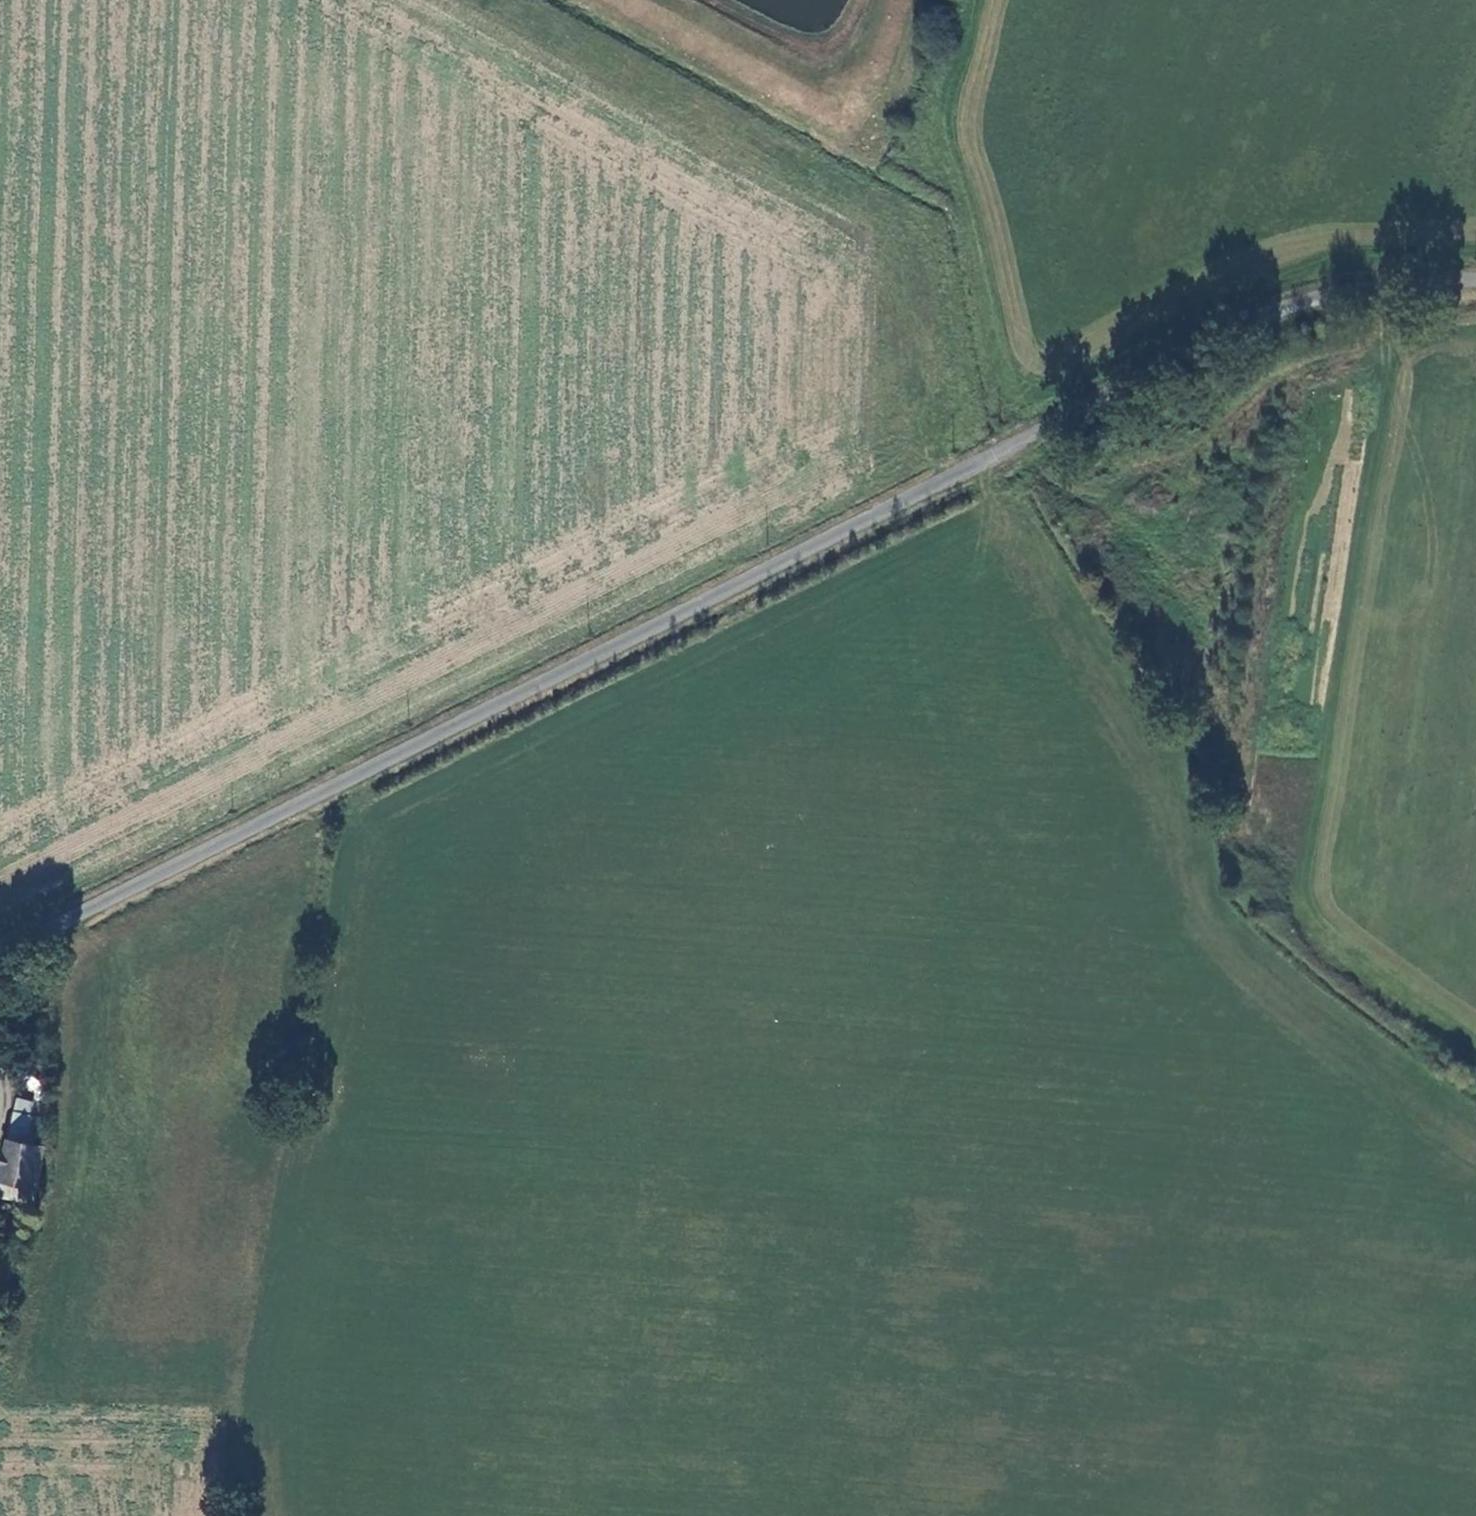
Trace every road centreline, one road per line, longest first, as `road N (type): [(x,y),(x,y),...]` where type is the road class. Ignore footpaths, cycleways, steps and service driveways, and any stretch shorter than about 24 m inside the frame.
road 1 (unclassified): [(1475,282),(1340,296),(1267,318),(0,949)]

